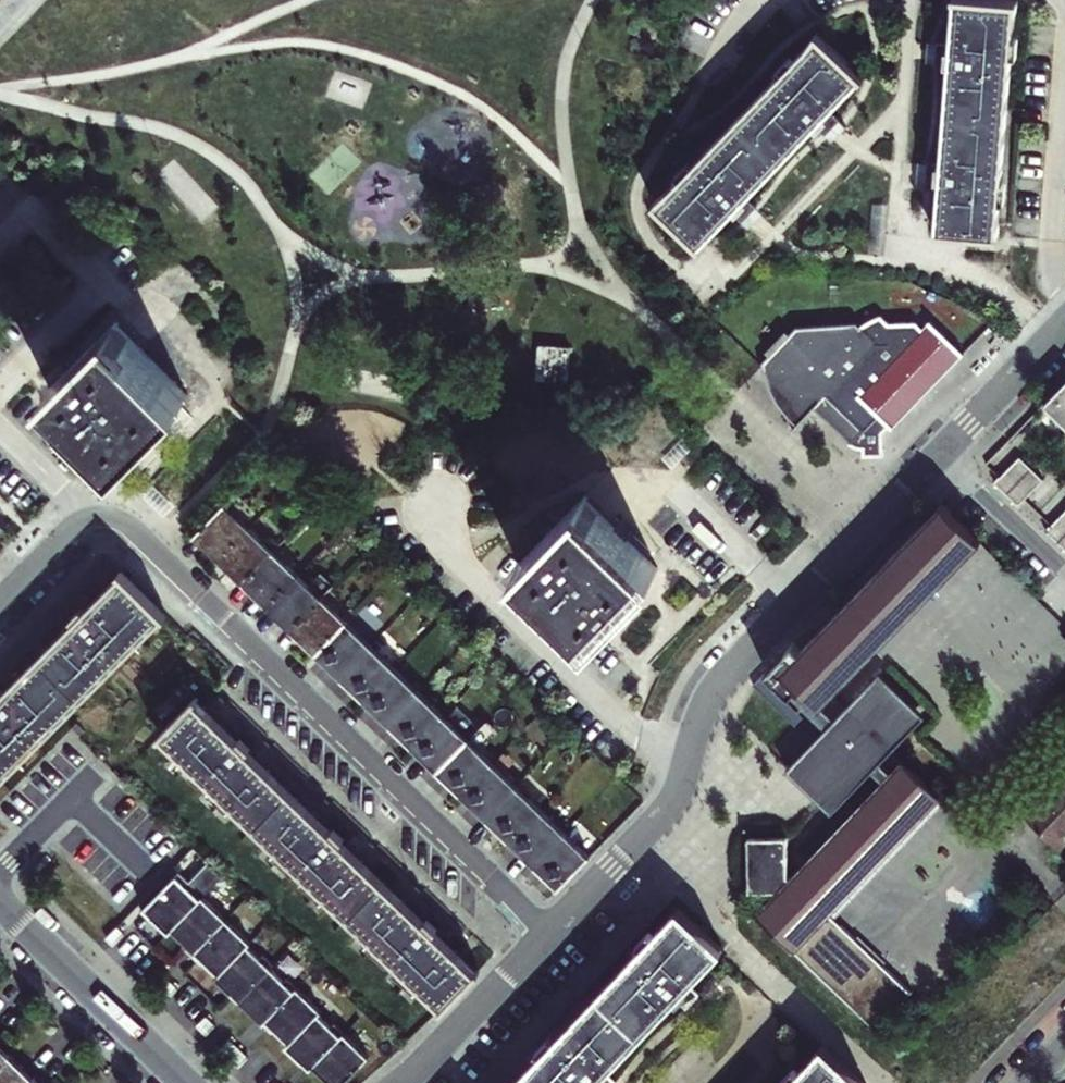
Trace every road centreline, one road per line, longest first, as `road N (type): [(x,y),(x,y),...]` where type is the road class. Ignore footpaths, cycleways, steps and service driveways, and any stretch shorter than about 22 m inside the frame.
road 1 (residential): [(549,934),(132,528),(116,518),(81,520),(0,598)]
road 2 (residential): [(549,934),(670,807),(718,679),(937,459)]
road 3 (residential): [(0,903),(186,1082)]
road 4 (residential): [(549,934),(395,1082)]
road 5 (residential): [(937,459),(1064,329)]
road 6 (residential): [(1064,580),(937,459)]

